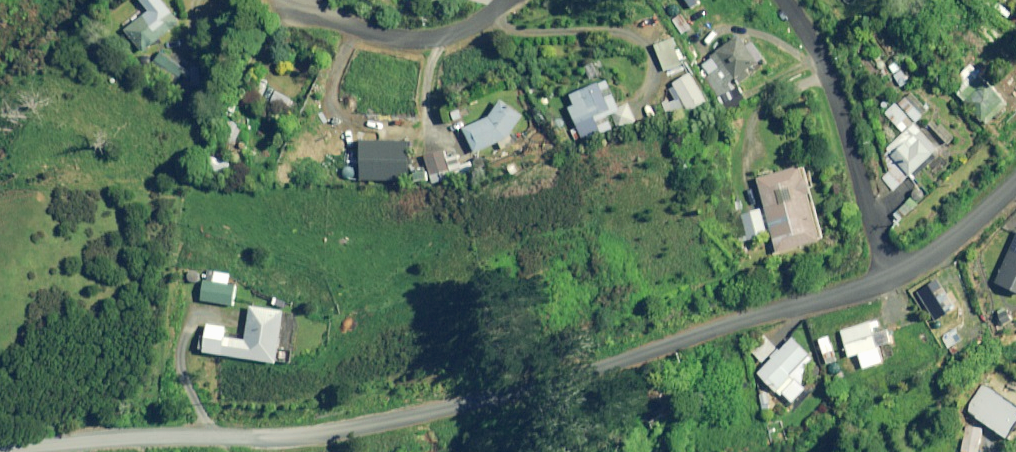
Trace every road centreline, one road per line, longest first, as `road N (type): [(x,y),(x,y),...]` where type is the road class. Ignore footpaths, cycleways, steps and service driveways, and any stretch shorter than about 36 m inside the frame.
road 1 (unclassified): [(0,447),(355,429),(560,378),(892,278)]
road 2 (residential): [(892,278),(823,56),(789,0)]
road 3 (residential): [(494,0),(427,26),(305,0)]
road 4 (unclassified): [(892,278),(936,252),(1015,180)]

